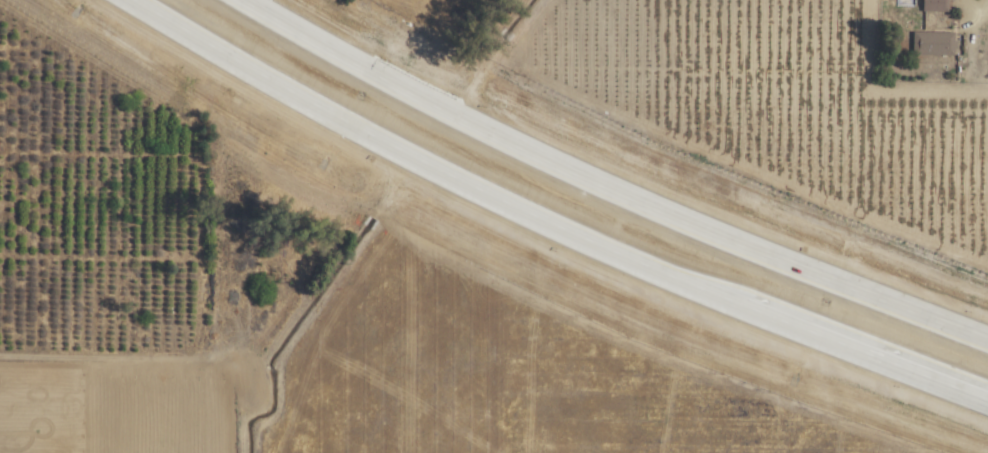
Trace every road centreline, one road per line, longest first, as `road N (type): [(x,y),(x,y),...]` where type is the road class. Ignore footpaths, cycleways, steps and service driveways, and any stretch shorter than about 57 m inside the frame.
road 1 (secondary): [(125,0),(465,188),(682,285),(987,406)]
road 2 (secondary): [(987,343),(575,177),(243,0)]

